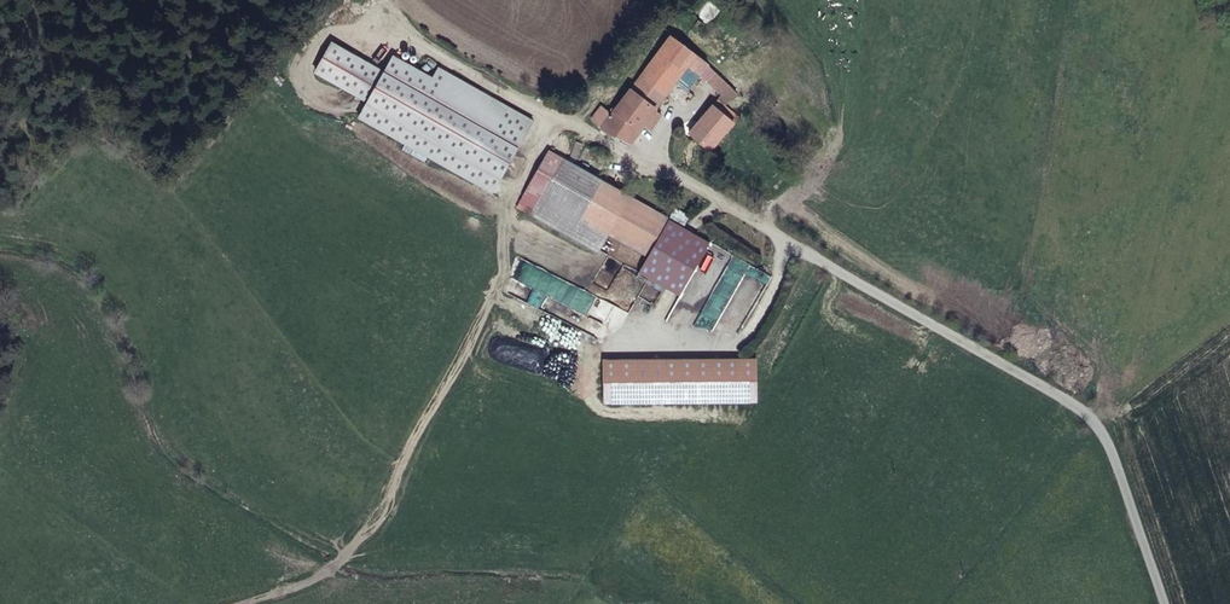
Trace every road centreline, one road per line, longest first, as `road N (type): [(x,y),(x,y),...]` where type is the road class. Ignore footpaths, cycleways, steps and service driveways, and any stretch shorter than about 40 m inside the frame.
road 1 (unclassified): [(655,162),(1092,417),(1117,463),(1164,603)]
road 2 (track): [(655,162),(477,76),(382,0)]

